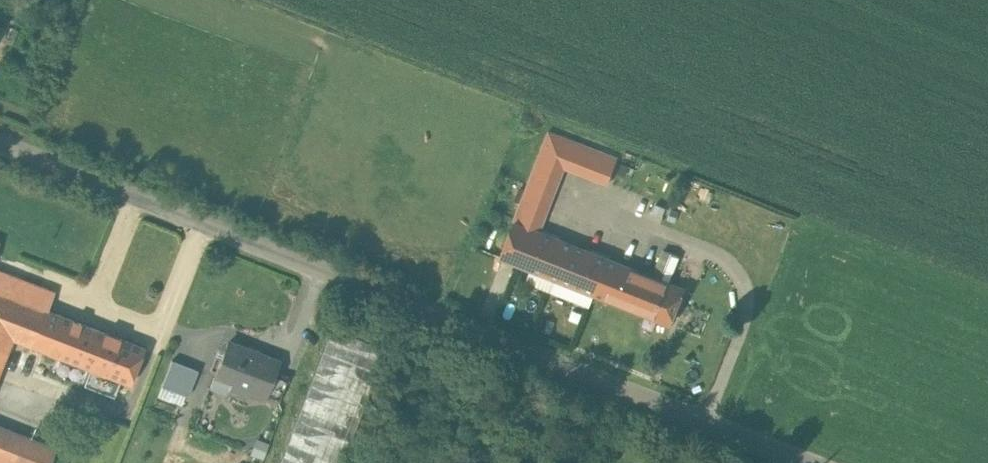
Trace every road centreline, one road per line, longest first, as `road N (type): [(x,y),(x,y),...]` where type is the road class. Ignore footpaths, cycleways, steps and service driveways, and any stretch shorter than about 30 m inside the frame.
road 1 (unclassified): [(820,462),(0,142)]

